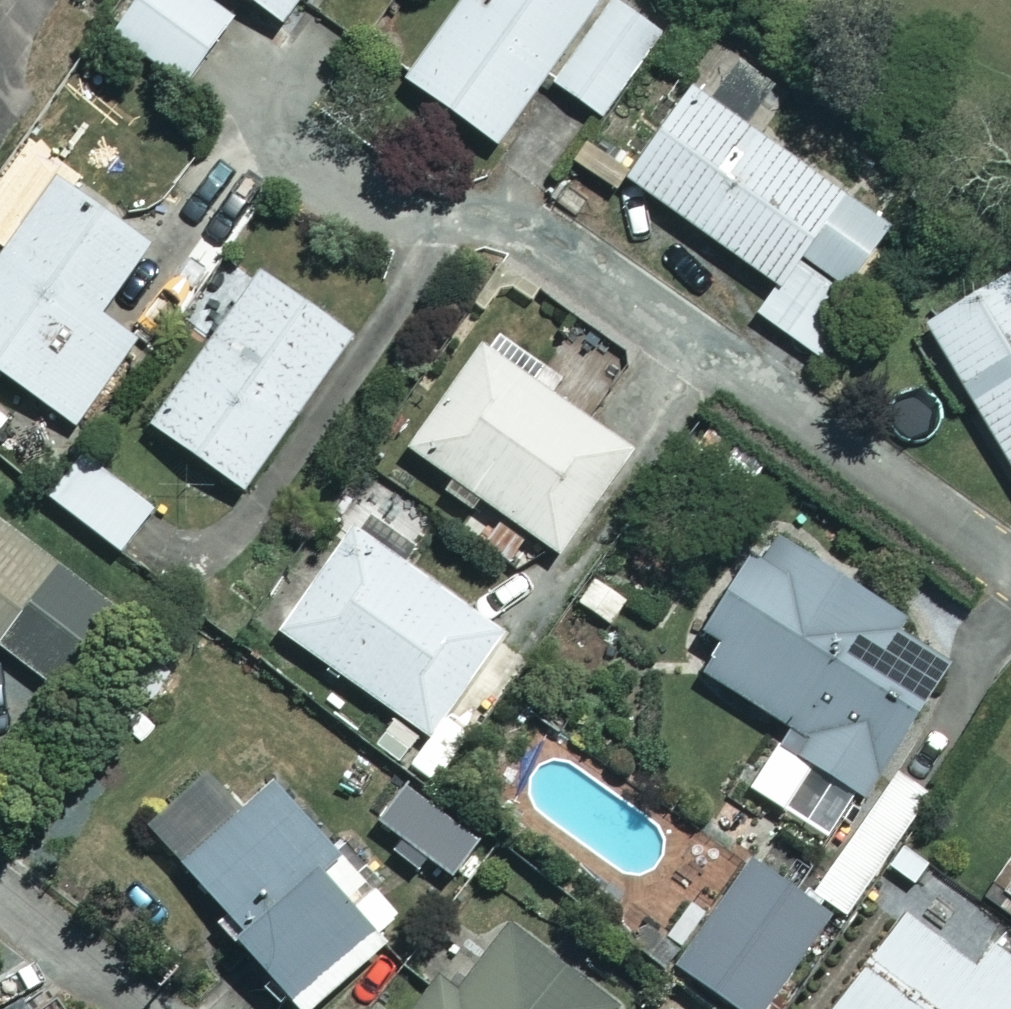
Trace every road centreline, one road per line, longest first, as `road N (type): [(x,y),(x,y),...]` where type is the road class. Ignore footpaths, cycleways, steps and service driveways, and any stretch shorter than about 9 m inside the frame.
road 1 (residential): [(1010,569),(554,245),(483,221),(383,210),(253,125)]

